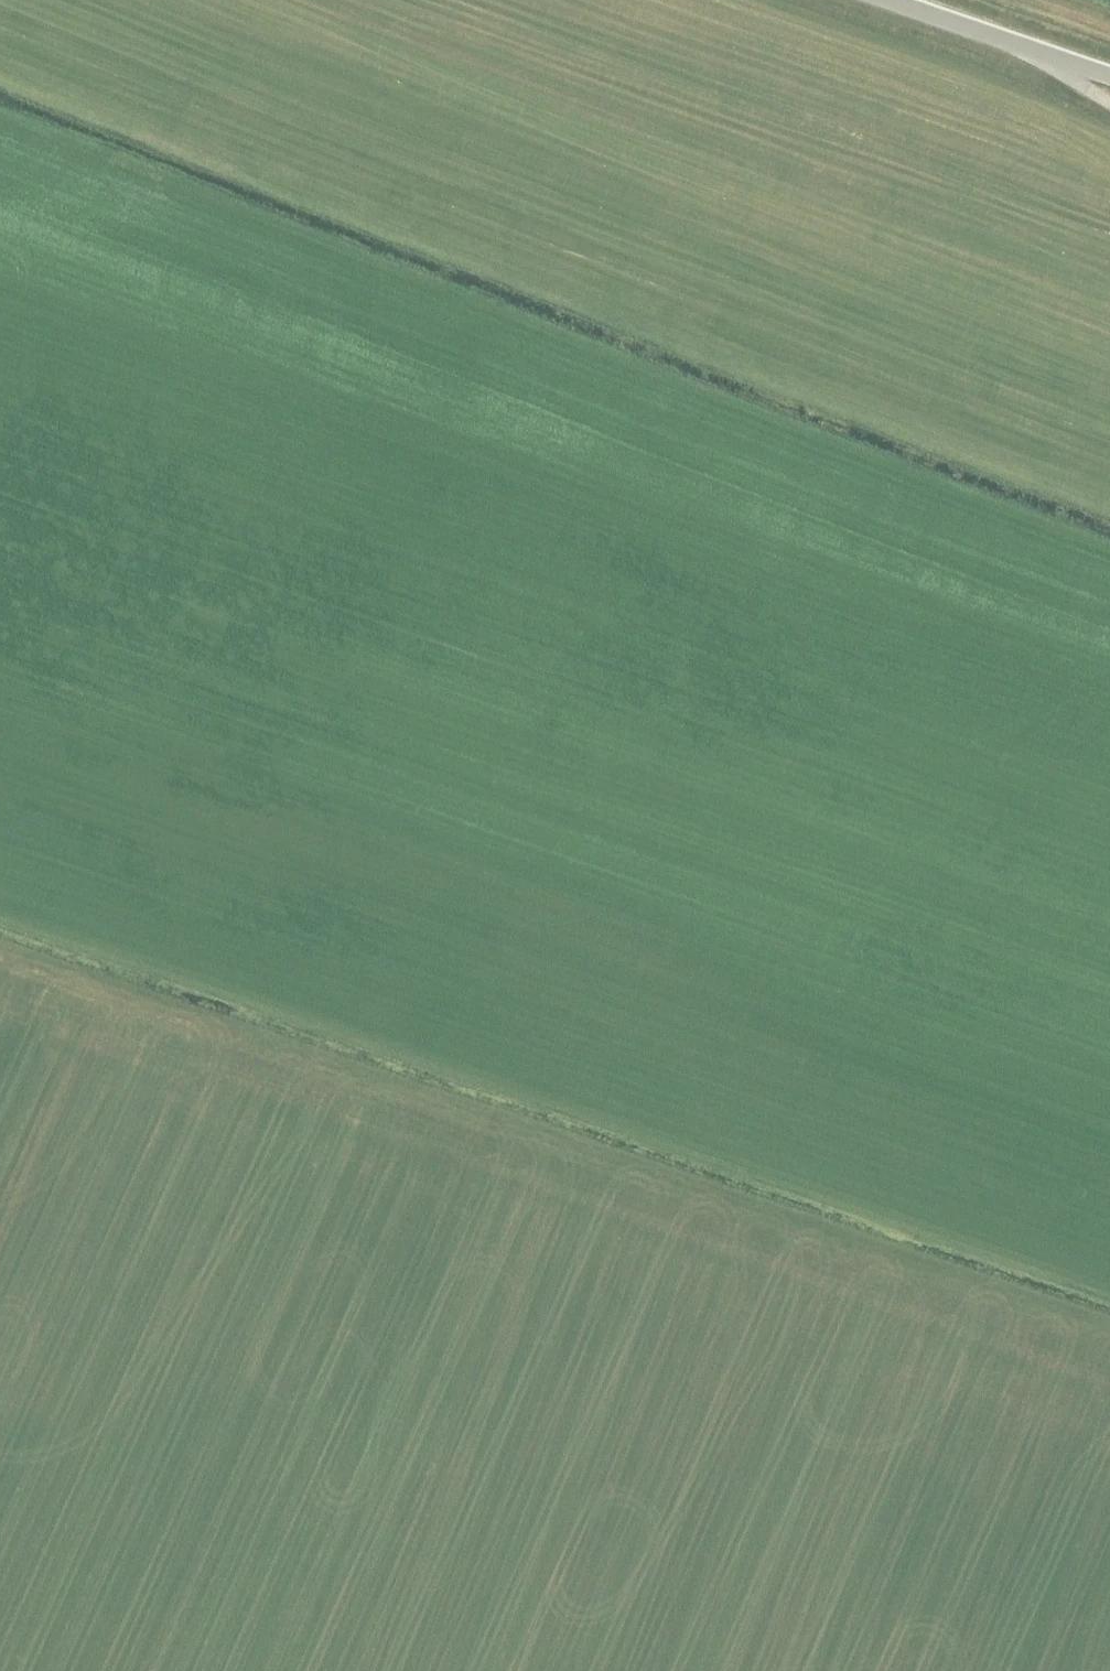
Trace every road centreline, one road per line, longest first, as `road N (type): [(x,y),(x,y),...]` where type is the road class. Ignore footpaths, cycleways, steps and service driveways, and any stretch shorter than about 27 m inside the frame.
road 1 (unclassified): [(1109,75),(899,0)]

